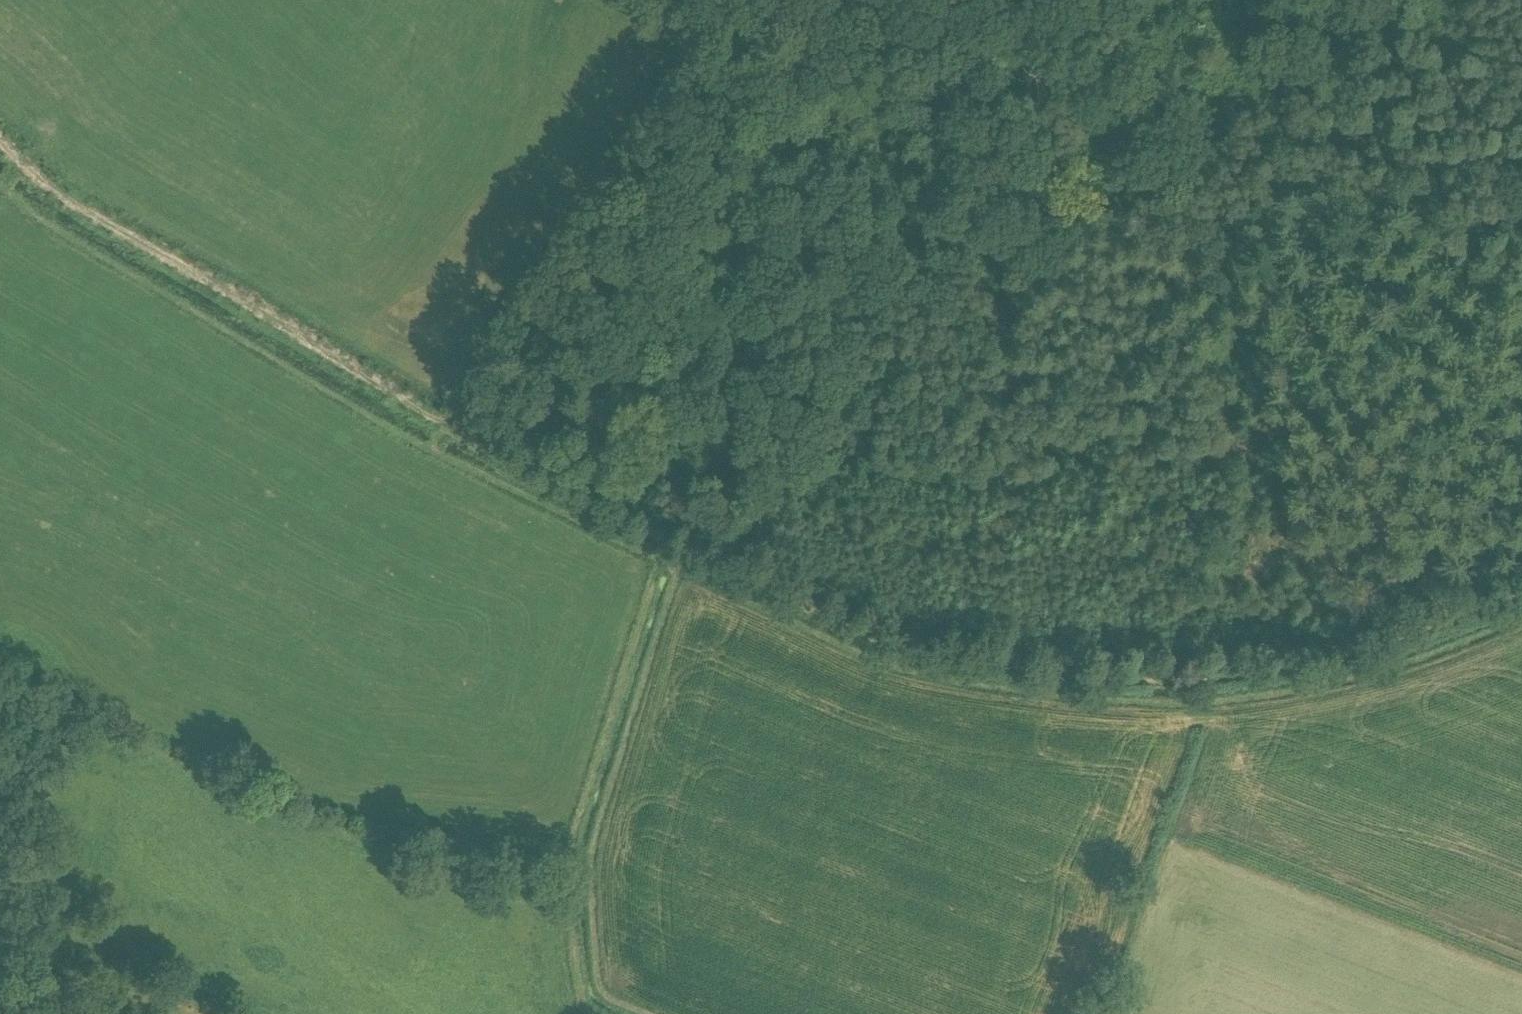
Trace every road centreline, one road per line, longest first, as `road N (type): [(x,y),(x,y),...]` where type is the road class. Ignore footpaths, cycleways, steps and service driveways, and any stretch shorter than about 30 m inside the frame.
road 1 (unclassified): [(18,1013),(37,876),(29,847),(0,809)]

